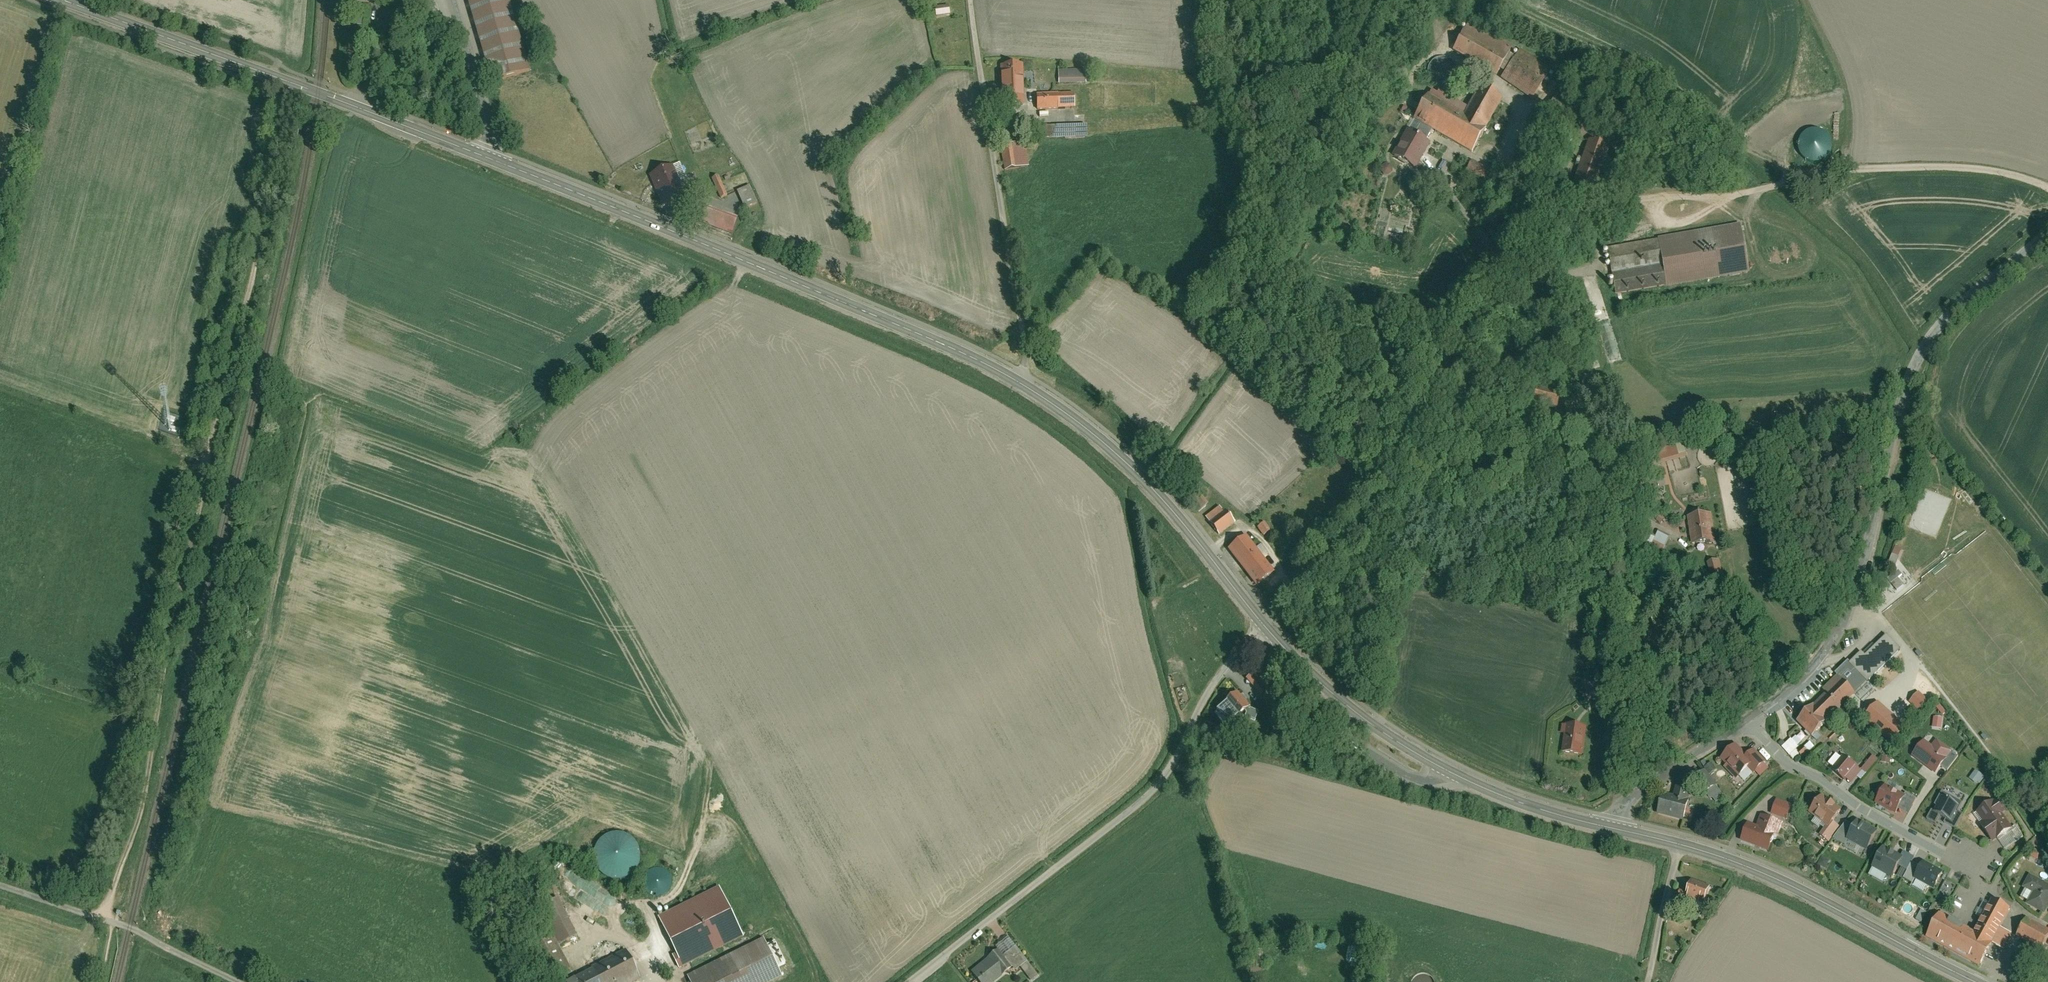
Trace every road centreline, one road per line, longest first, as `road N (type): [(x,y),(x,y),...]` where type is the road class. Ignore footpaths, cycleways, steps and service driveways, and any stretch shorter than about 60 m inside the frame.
road 1 (secondary): [(484,156),(919,334),(1028,388),(1155,491),(1264,625)]
road 2 (track): [(282,82),(263,229),(214,419),(113,921)]
road 3 (residential): [(1751,724),(1829,659),(1862,590),(1887,460),(1925,347),(2047,233)]
road 4 (residential): [(1264,625),(1221,673),(1166,777),(1146,800),(903,981)]
road 5 (track): [(2047,188),(2030,176),(1903,163),(1677,202),(1599,205)]
road 6 (secondary): [(59,0),(484,156)]
road 7 (secondary): [(1264,625),(1350,710),(1446,771),(1610,829)]
road 8 (secondary): [(1610,829),(1762,873),(1974,981)]
road 9 (residential): [(1980,872),(1793,769),(1751,724)]
road 10 (unclassified): [(239,981),(113,921),(0,882)]
road 11 (residential): [(1610,829),(1627,800),(1751,724)]
road 12 (track): [(1808,0),(1837,77),(1842,113),(1834,169)]
road 13 (unclassified): [(486,148),(449,0)]

